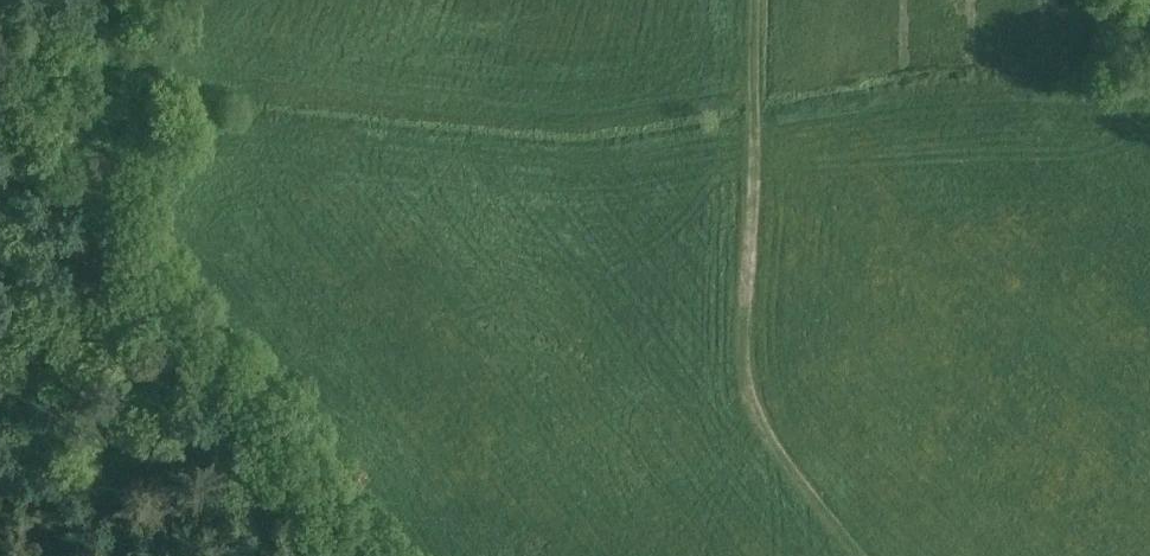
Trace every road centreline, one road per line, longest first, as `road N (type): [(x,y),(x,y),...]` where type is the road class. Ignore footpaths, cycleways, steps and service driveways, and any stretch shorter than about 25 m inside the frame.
road 1 (track): [(757,0),(747,394),(866,555)]
road 2 (unclassified): [(0,91),(100,0)]

